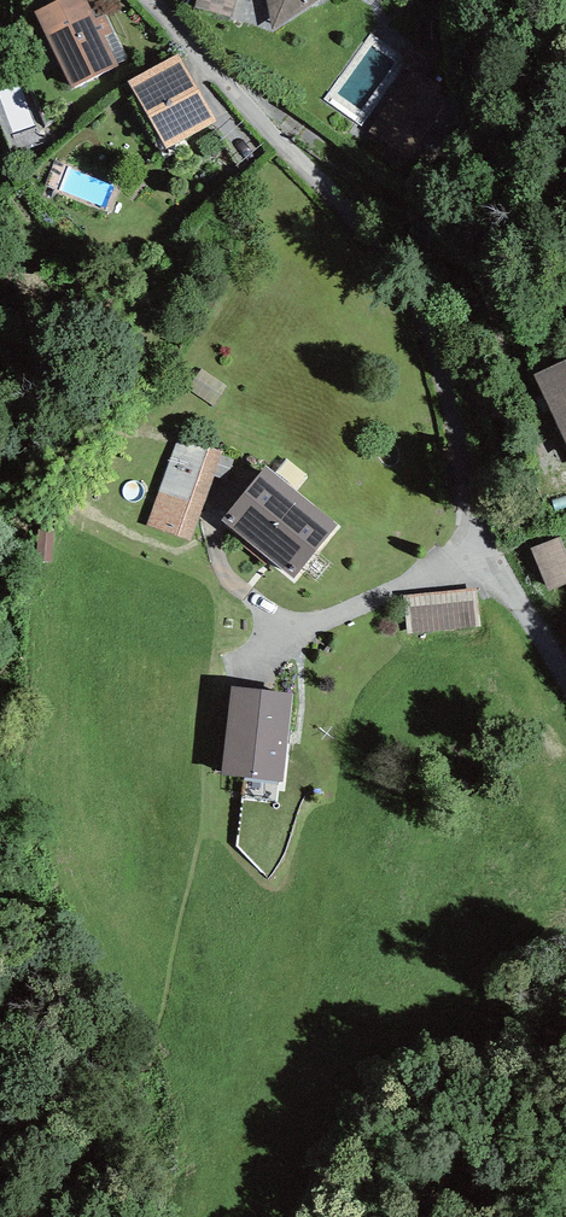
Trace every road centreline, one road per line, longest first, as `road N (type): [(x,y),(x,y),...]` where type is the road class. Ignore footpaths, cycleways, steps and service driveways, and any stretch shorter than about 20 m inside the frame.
road 1 (unclassified): [(488,558),(430,328),(368,230),(243,111),(145,0)]
road 2 (residential): [(488,558),(403,583),(230,671)]
road 3 (unclassified): [(565,684),(488,558)]

